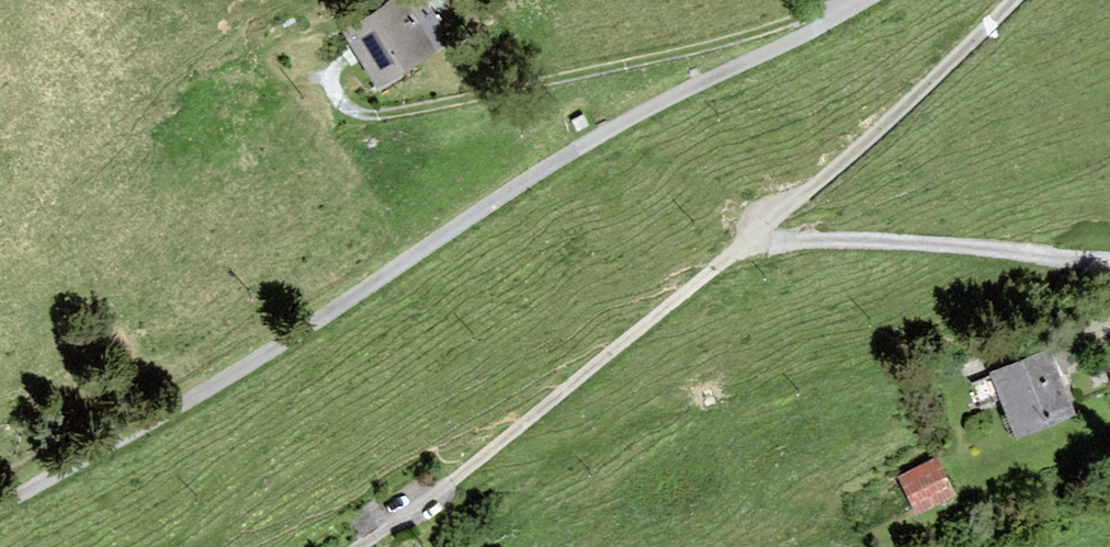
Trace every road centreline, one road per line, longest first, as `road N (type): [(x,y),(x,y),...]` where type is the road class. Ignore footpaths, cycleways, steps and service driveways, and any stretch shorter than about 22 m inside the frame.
road 1 (unclassified): [(0,506),(258,359),(596,139),(866,0)]
road 2 (track): [(327,76),(339,101),(389,115),(636,63),(807,14),(828,21)]
road 3 (unclassified): [(757,236),(446,486),(358,546)]
road 4 (unclassified): [(757,236),(949,247),(1109,272)]
road 5 (unclassified): [(1012,0),(757,236)]

